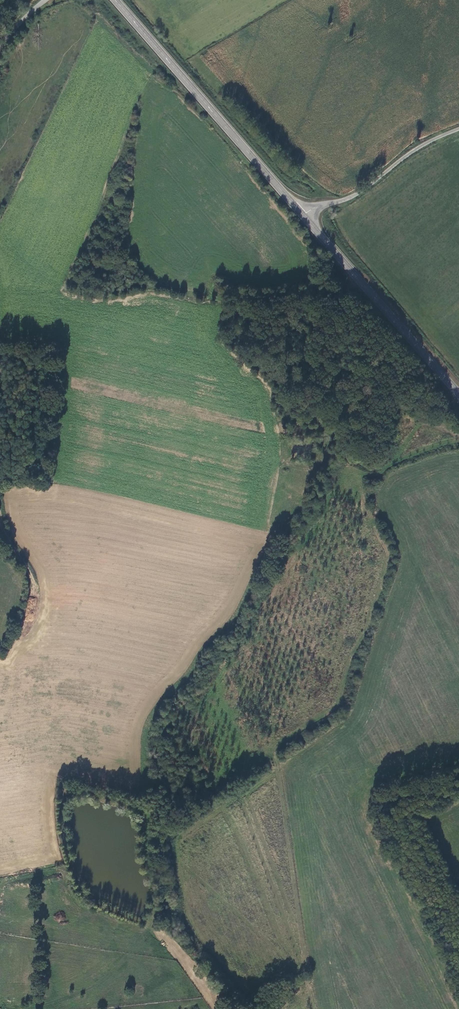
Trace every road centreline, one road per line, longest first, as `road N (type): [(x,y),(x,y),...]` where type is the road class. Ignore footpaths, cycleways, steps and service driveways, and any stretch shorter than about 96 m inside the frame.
road 1 (secondary): [(301,213),(114,0)]
road 2 (secondary): [(458,395),(301,213)]
road 3 (unclassified): [(301,213),(358,191),(415,147),(458,129)]
road 4 (track): [(220,289),(330,292),(361,281)]

